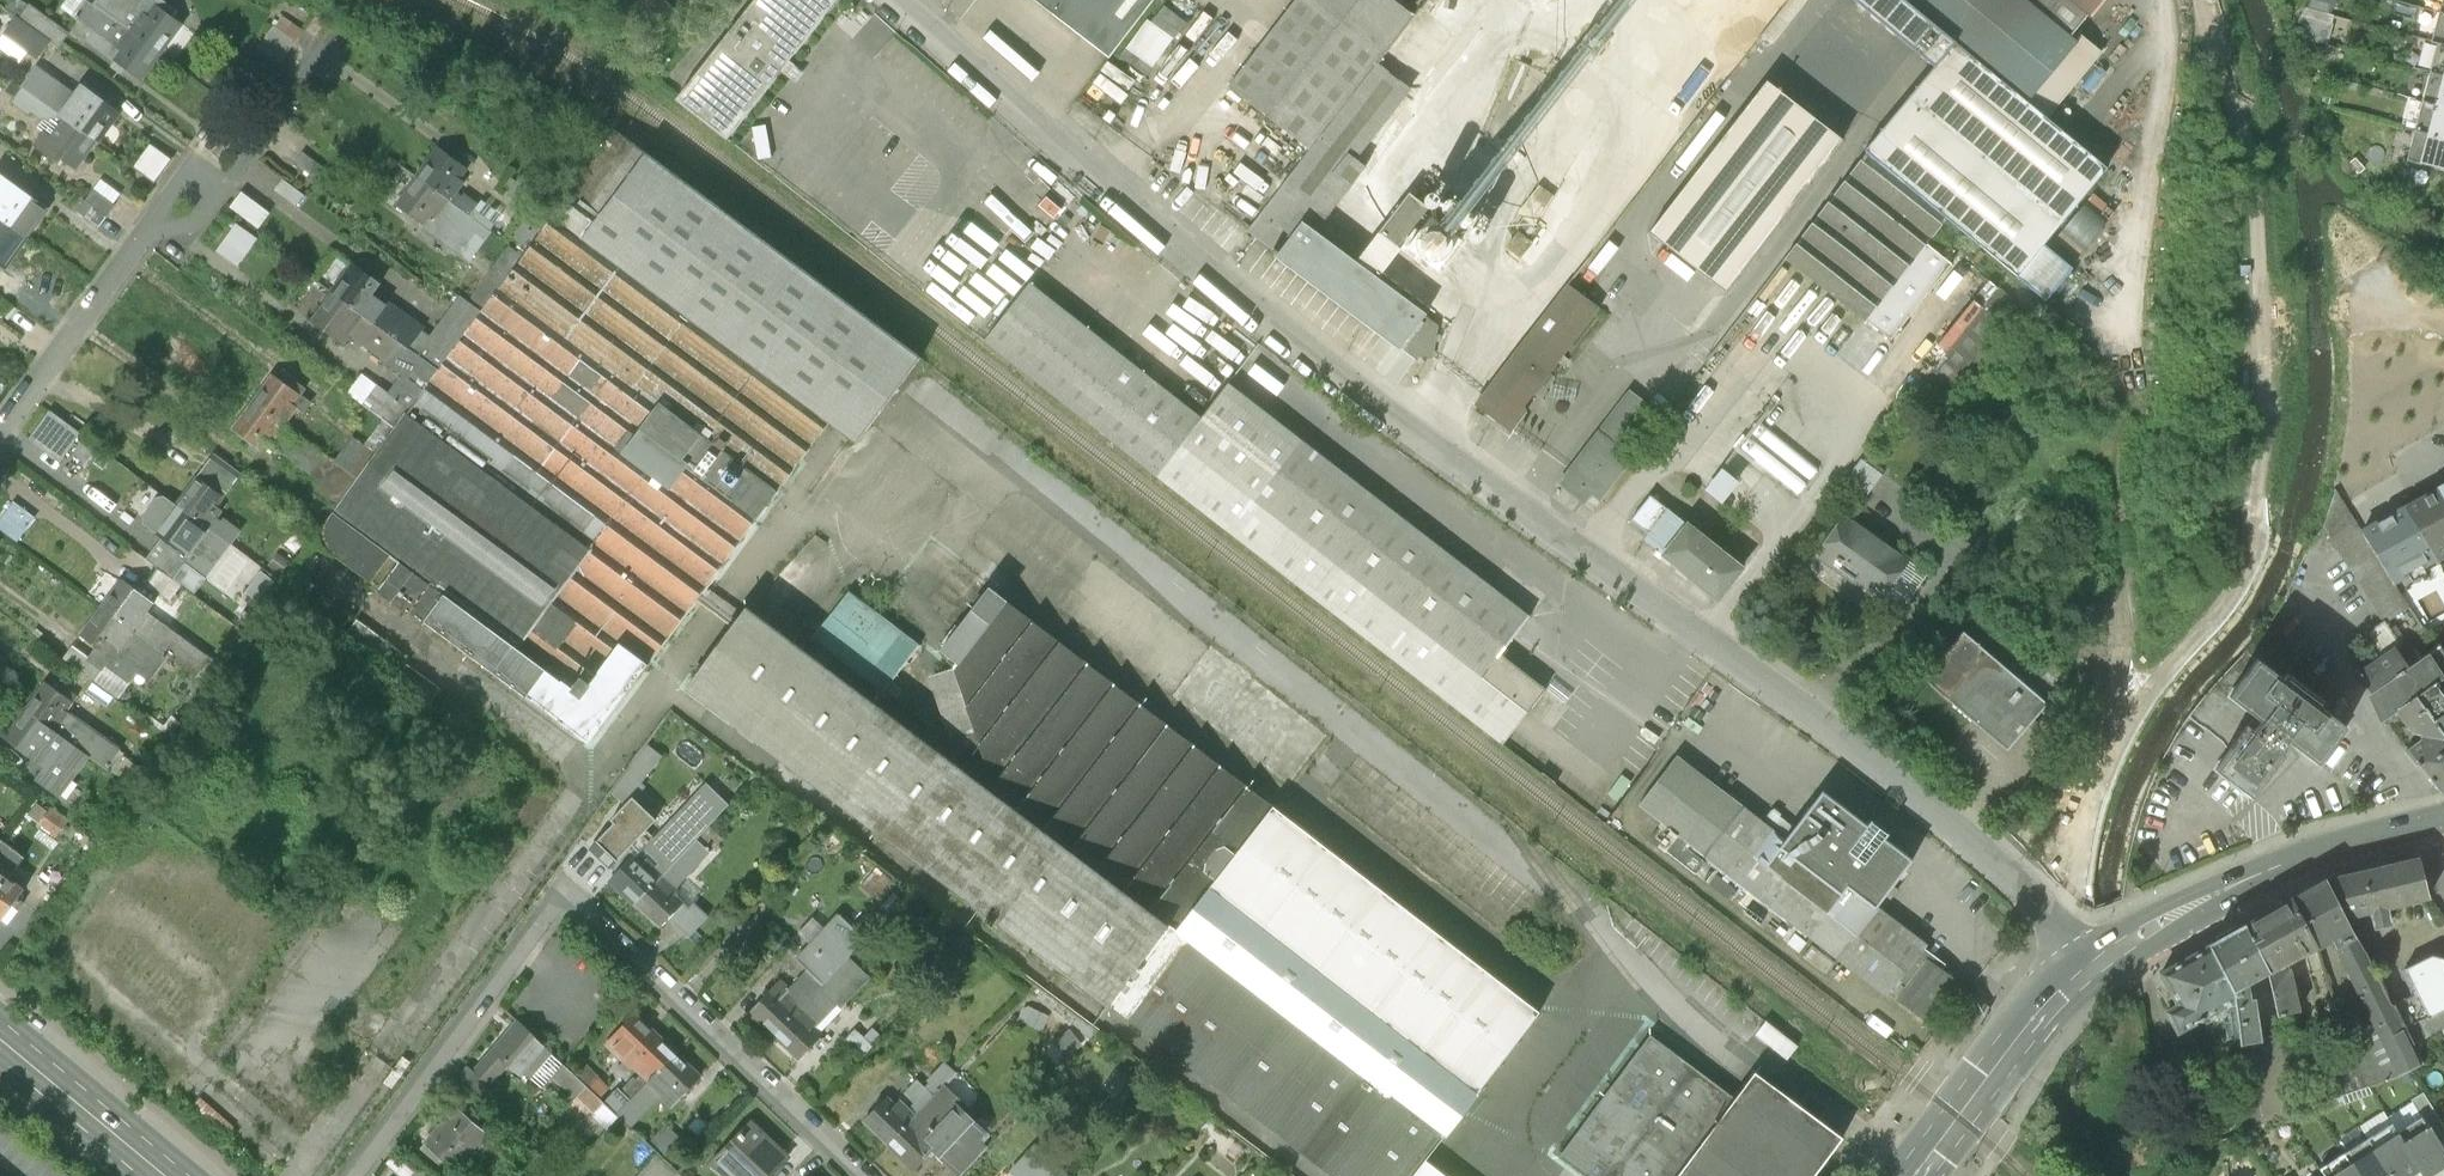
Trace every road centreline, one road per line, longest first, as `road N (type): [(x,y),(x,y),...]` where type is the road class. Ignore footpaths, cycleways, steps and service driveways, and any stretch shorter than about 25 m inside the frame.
road 1 (residential): [(2089,963),(2032,898),(1929,808),(1827,726),(1421,438),(1199,265),(895,0)]
road 2 (residential): [(863,1175),(563,891),(539,925)]
road 3 (secondary): [(2089,963),(2280,866),(2433,823)]
road 4 (residential): [(350,1175),(539,925)]
road 5 (secondary): [(1915,1175),(2033,1018),(2089,963)]
road 6 (residential): [(0,433),(154,219)]
road 7 (primary): [(168,1175),(0,1037)]
road 8 (residential): [(229,185),(335,38)]

